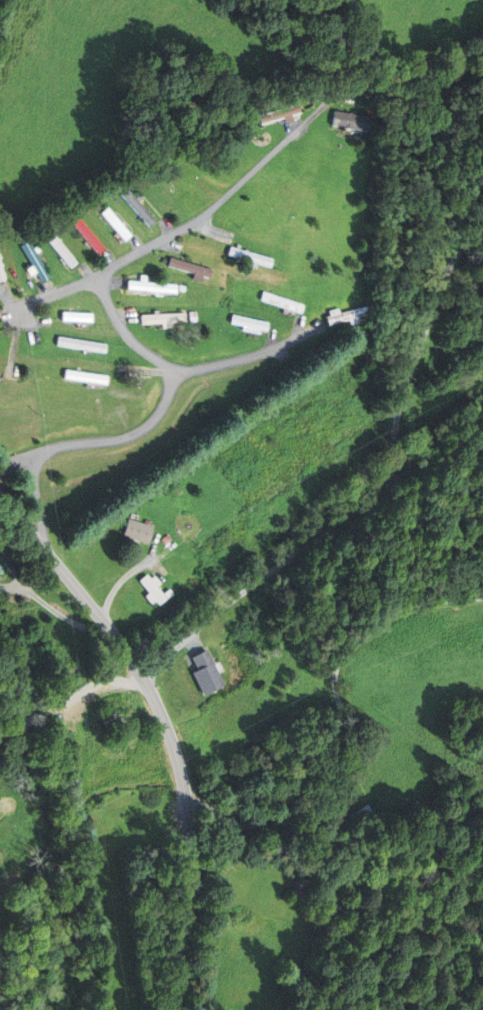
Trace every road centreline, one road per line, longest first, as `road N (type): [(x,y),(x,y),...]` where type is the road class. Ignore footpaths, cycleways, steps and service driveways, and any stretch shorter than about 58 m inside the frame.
road 1 (residential): [(143,677),(241,592),(385,488),(399,403),(444,277),(482,225)]
road 2 (secondary): [(0,494),(119,640),(172,739),(192,863),(172,1009)]
road 3 (residential): [(185,789),(248,824),(323,828),(354,758),(338,689),(341,653),(397,607),(482,592)]

